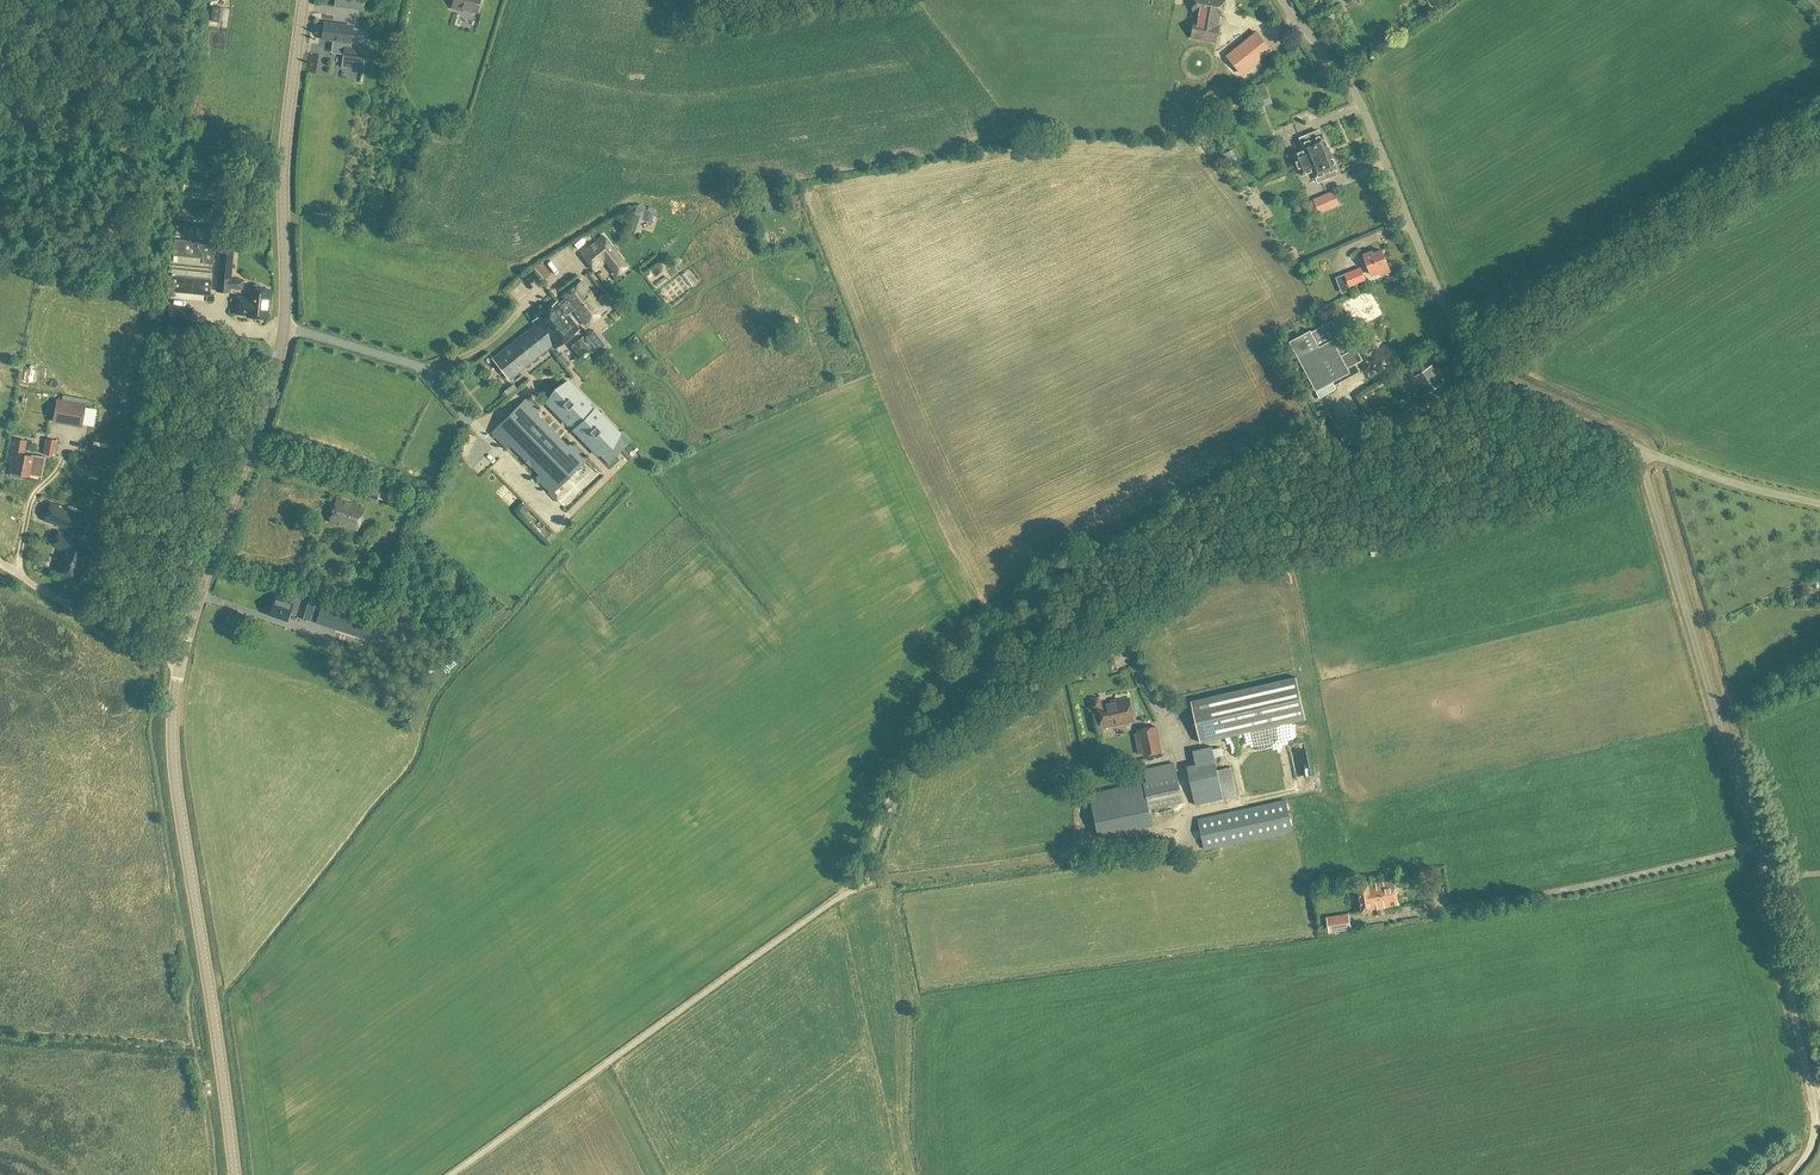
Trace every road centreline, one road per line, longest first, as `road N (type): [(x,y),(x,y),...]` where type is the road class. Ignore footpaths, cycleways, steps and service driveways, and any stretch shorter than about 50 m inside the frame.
road 1 (unclassified): [(1810,1089),(1763,903),(1763,864),(1638,446),(1479,371)]
road 2 (tertiary): [(179,664),(282,354),(288,292),(282,179),(305,0)]
road 3 (tertiary): [(236,1174),(178,796),(172,735),(179,664)]
road 4 (unclassified): [(1106,619),(1479,371)]
road 5 (unclassified): [(1479,371),(1351,84),(1283,0)]
road 6 (unclassified): [(179,664),(3,567)]
road 7 (track): [(21,0),(4,158)]

